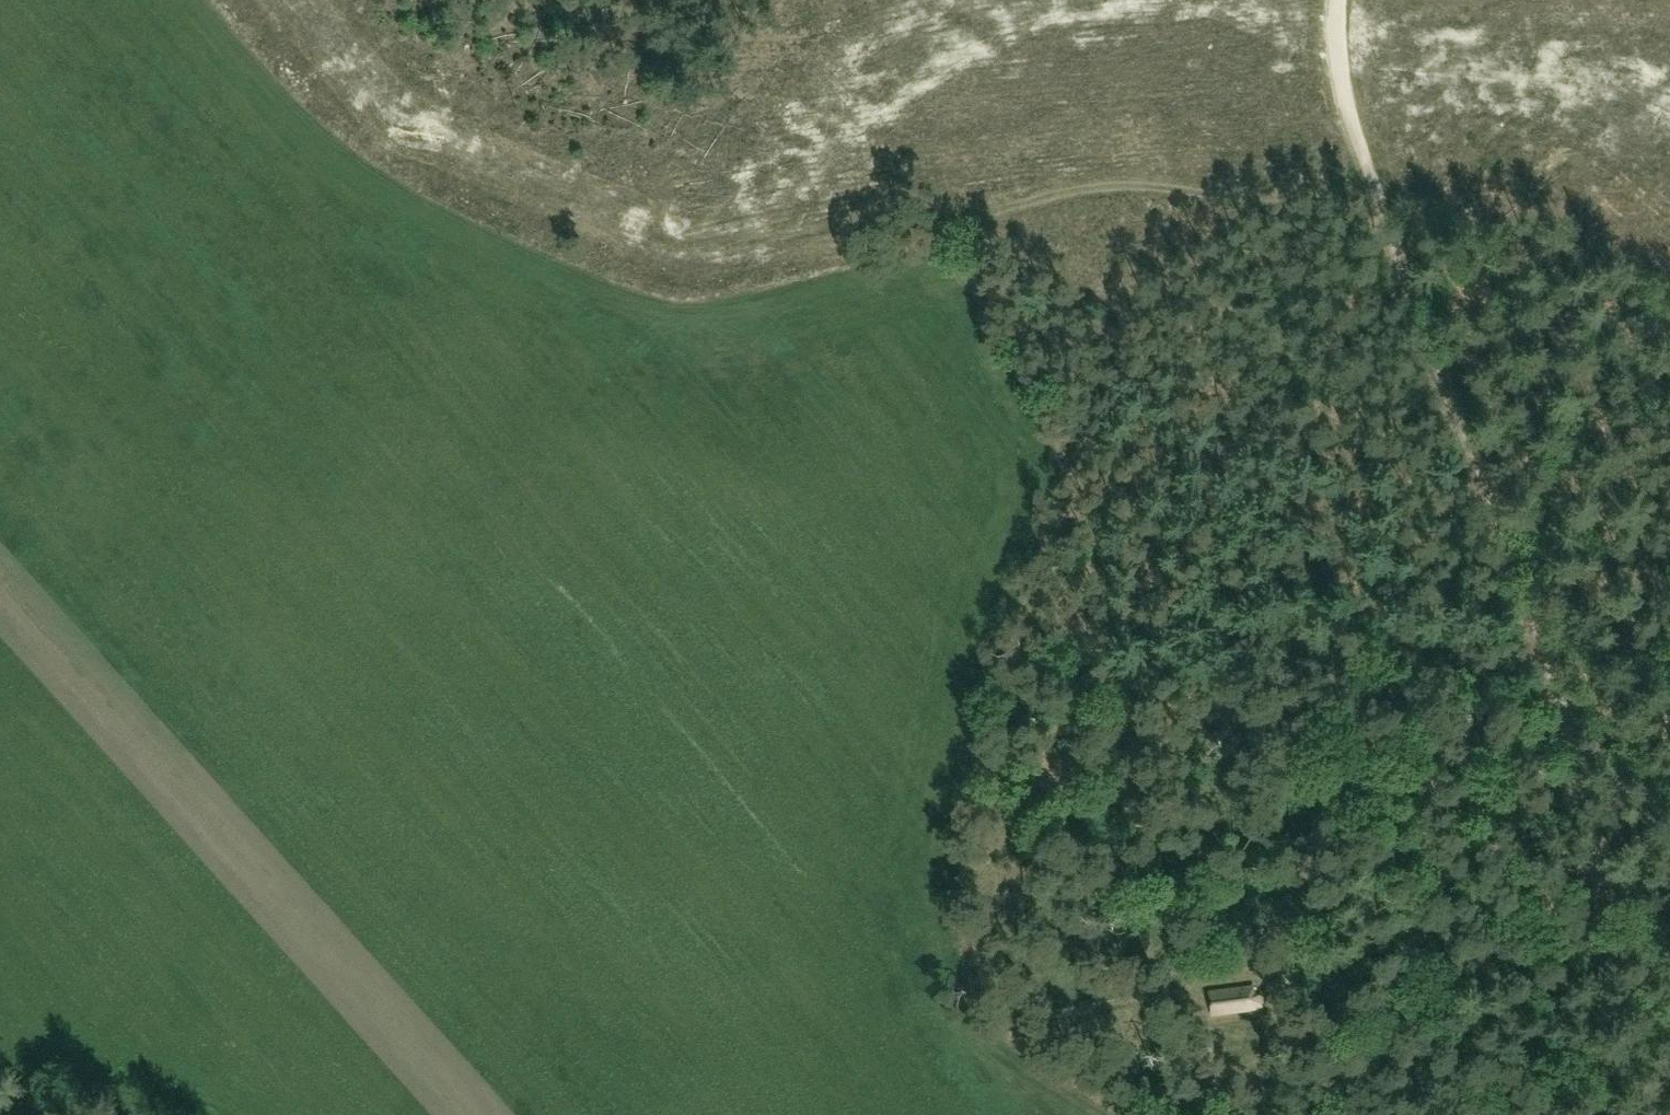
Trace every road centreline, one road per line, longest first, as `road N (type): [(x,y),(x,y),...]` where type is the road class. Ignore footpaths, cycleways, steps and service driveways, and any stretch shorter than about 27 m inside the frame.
road 1 (track): [(1329,0),(1339,88),(1597,812),(1602,982)]
road 2 (track): [(1543,1114),(1585,1055),(1601,1016),(1602,982)]

